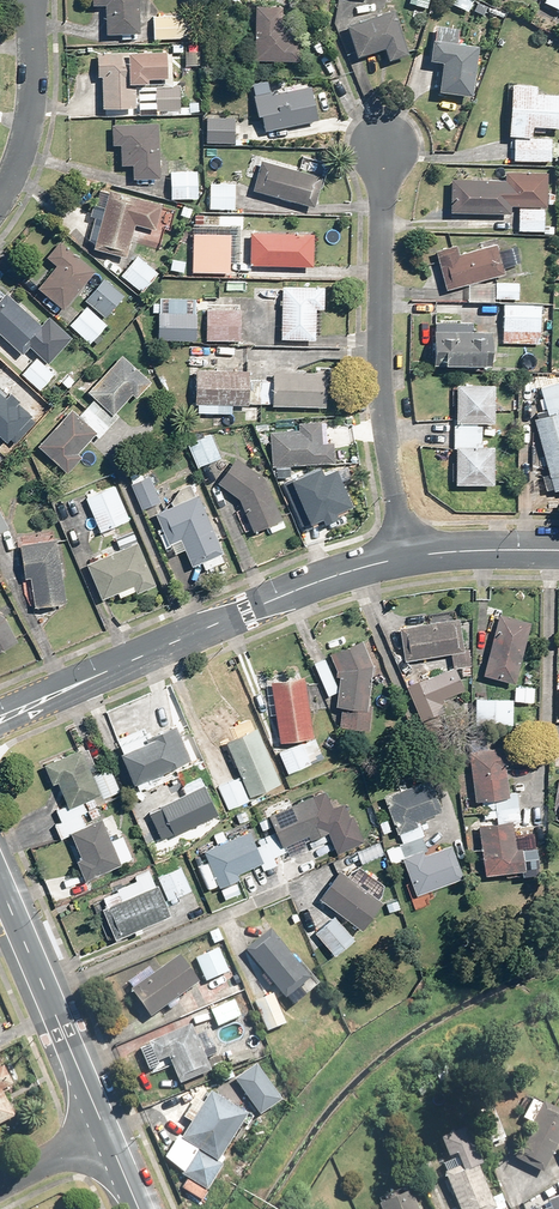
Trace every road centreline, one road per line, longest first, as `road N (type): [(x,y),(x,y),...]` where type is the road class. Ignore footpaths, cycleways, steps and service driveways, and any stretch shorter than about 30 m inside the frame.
road 1 (residential): [(384,145),(382,399),(403,554)]
road 2 (tertiary): [(51,694),(267,597),(403,554)]
road 3 (secondary): [(0,872),(111,1127)]
road 4 (residential): [(28,0),(25,156),(0,204)]
road 5 (tertiary): [(403,554),(558,550)]
road 6 (residential): [(0,1186),(111,1127)]

